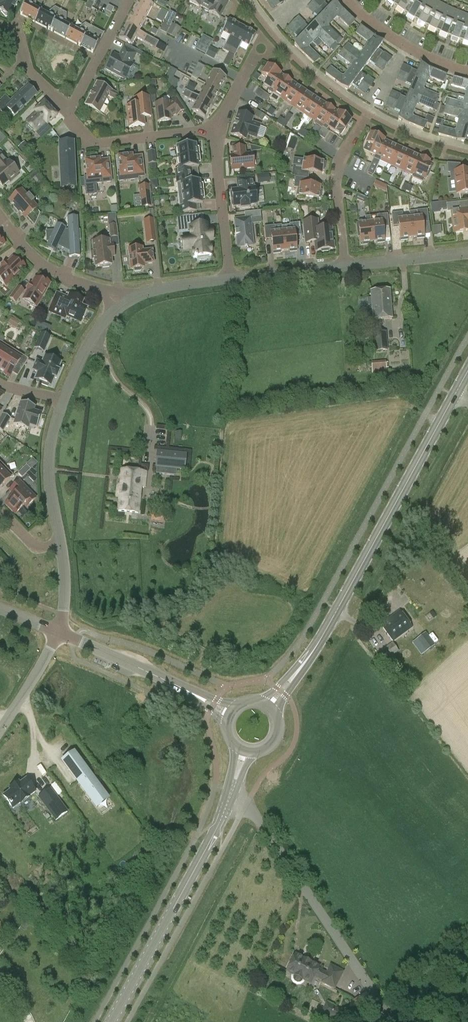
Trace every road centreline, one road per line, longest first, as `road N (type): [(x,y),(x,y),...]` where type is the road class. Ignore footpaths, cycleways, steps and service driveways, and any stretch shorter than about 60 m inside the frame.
road 1 (tertiary): [(296,675),(456,395)]
road 2 (tertiary): [(112,1021),(232,791)]
road 3 (residential): [(211,134),(92,145),(70,114)]
road 4 (residential): [(119,306),(104,291),(49,269),(0,216)]
road 5 (residential): [(230,280),(211,134)]
road 6 (residential): [(60,544),(52,451),(63,401)]
road 7 (residential): [(345,267),(336,185),(355,135)]
road 8 (residential): [(70,114),(130,0)]
road 9 (residential): [(345,267),(467,254)]

